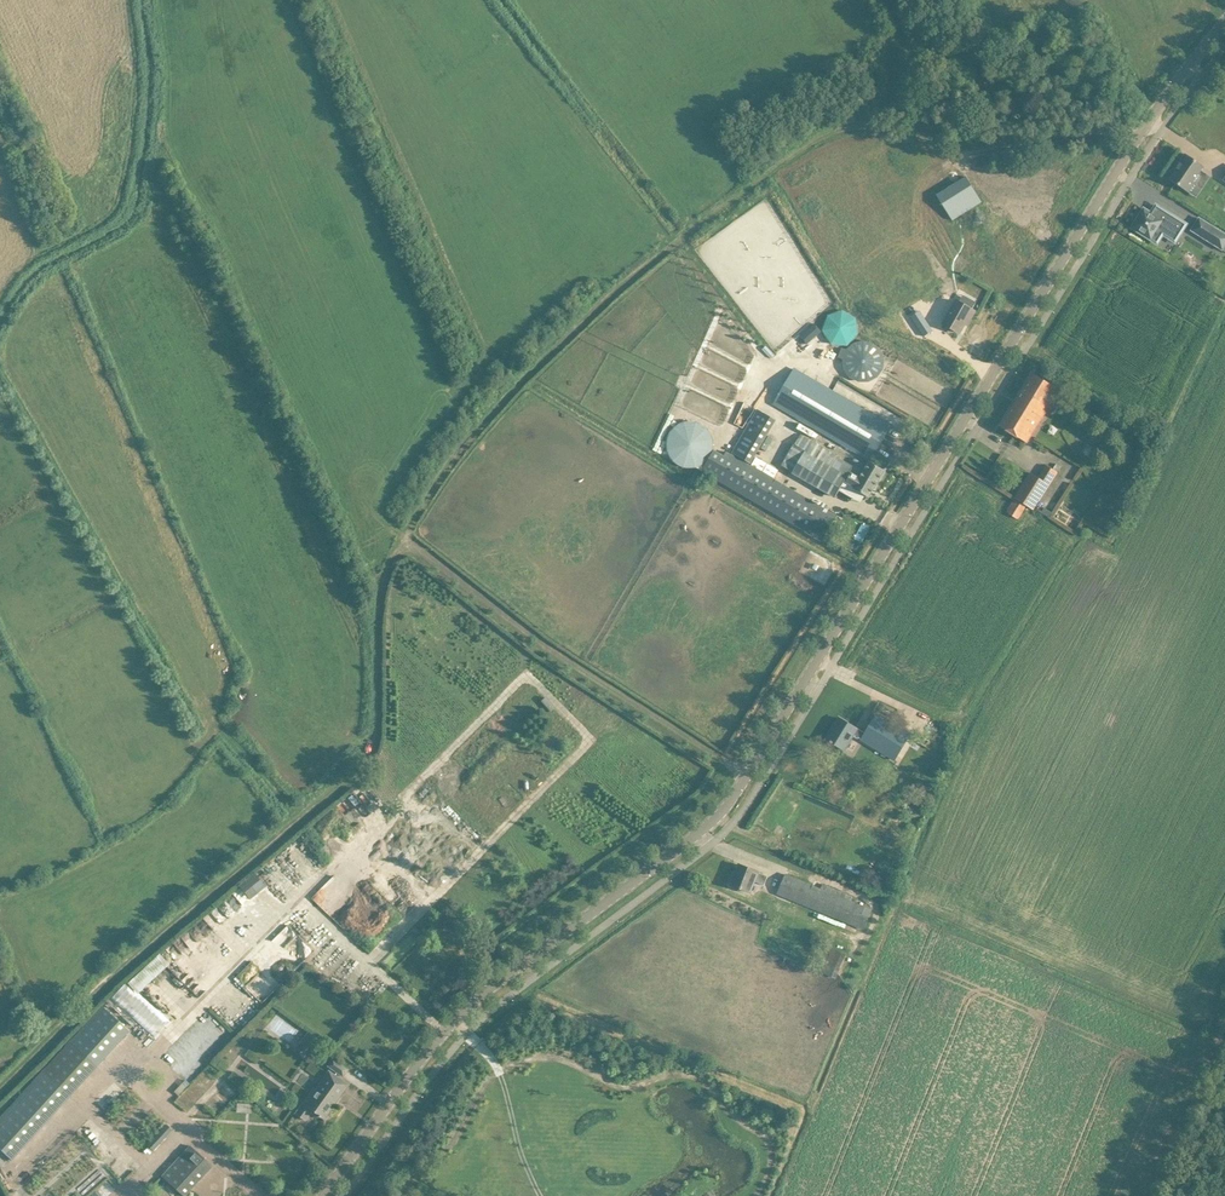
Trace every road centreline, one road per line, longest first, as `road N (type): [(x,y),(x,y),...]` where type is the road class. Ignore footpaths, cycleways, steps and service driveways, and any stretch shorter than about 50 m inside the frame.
road 1 (tertiary): [(326,1195),(448,1025),(494,980),(716,819),(748,784),(1069,244),(1160,101),(1224,25)]
road 2 (track): [(885,131),(854,124),(824,131),(565,333),(399,523),(382,622),(376,745),(0,1089)]
road 3 (track): [(396,534),(763,780)]
road 4 (track): [(0,304),(14,281),(108,231),(122,212),(143,102),(137,0)]
road 5 (track): [(1164,125),(956,154),(885,131)]

